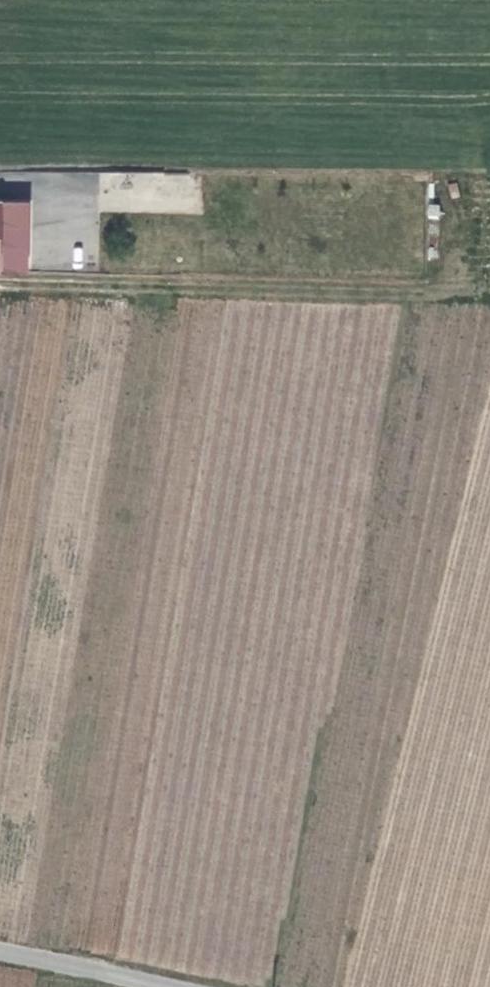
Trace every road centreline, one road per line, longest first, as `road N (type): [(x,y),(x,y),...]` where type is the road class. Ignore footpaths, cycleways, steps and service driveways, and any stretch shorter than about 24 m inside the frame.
road 1 (unclassified): [(0,952),(165,986)]

